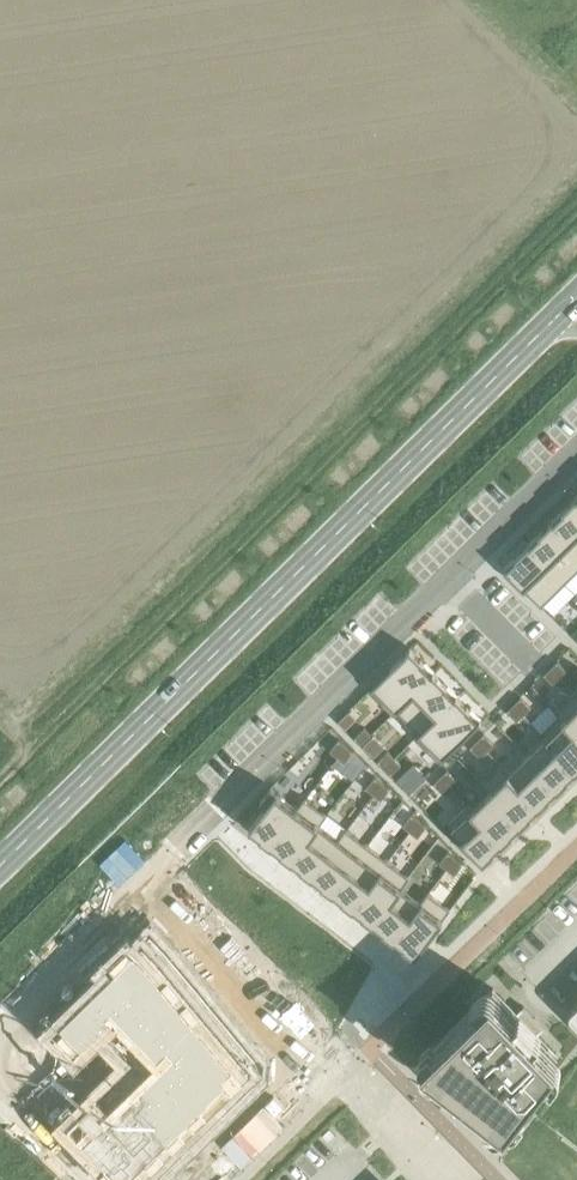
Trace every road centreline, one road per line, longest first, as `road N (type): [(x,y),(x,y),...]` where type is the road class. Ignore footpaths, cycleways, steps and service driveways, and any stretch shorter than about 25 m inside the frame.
road 1 (residential): [(576,458),(0,1022)]
road 2 (tertiary): [(573,295),(0,861)]
road 3 (residential): [(361,1043),(241,1163)]

